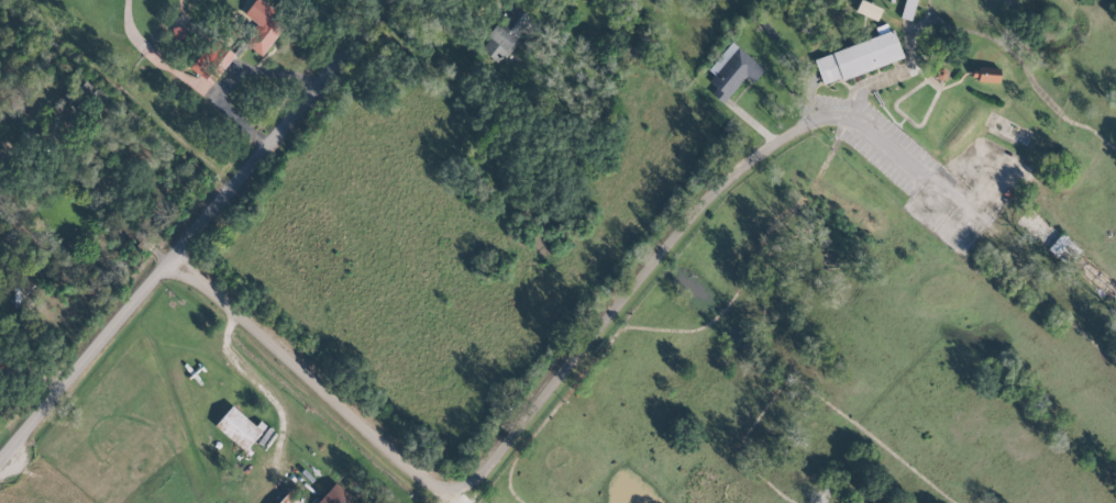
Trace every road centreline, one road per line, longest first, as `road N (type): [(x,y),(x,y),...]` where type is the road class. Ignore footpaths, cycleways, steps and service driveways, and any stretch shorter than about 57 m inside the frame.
road 1 (tertiary): [(396,0),(0,467)]
road 2 (residential): [(494,460),(725,183),(786,230)]
road 3 (residential): [(173,262),(455,502)]

